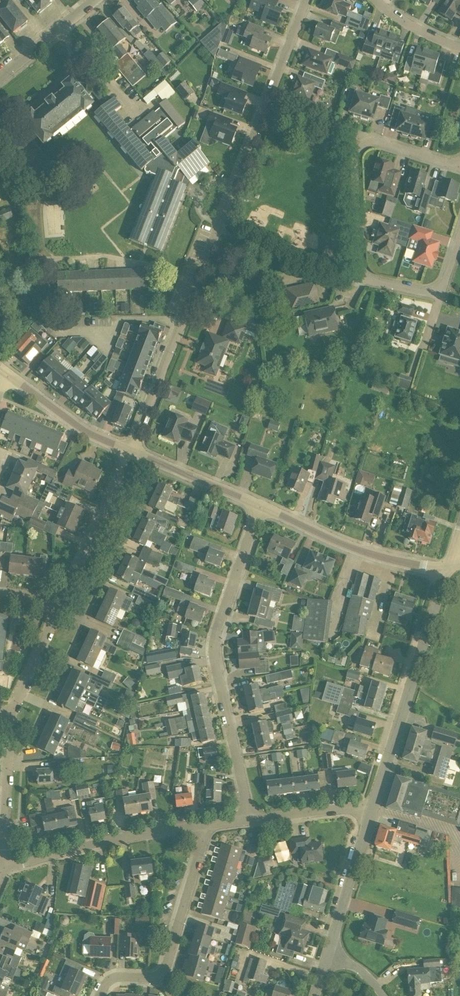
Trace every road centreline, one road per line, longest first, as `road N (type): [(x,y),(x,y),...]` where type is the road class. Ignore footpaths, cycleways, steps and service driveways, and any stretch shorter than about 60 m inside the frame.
road 1 (residential): [(133,451),(308,0)]
road 2 (residential): [(459,164),(362,143),(360,265),(364,275),(436,293),(459,228)]
road 3 (residential): [(251,821),(213,649),(259,506)]
road 4 (tertiary): [(371,807),(448,573)]
road 5 (residential): [(2,872),(207,828)]
road 6 (tertiary): [(448,573),(362,553),(259,506)]
road 7 (residential): [(63,605),(133,451)]
road 8 (residential): [(160,980),(207,828)]
road 9 (residential): [(2,872),(10,715)]
road 10 (tertiary): [(327,957),(371,807)]
road 11 (tertiary): [(133,451),(76,426),(8,376)]
road 12 (tertiary): [(259,506),(133,451)]
road 13 (residential): [(0,78),(95,0)]
road 14 (residential): [(10,715),(63,605)]
road 15 (residential): [(251,821),(371,807)]

